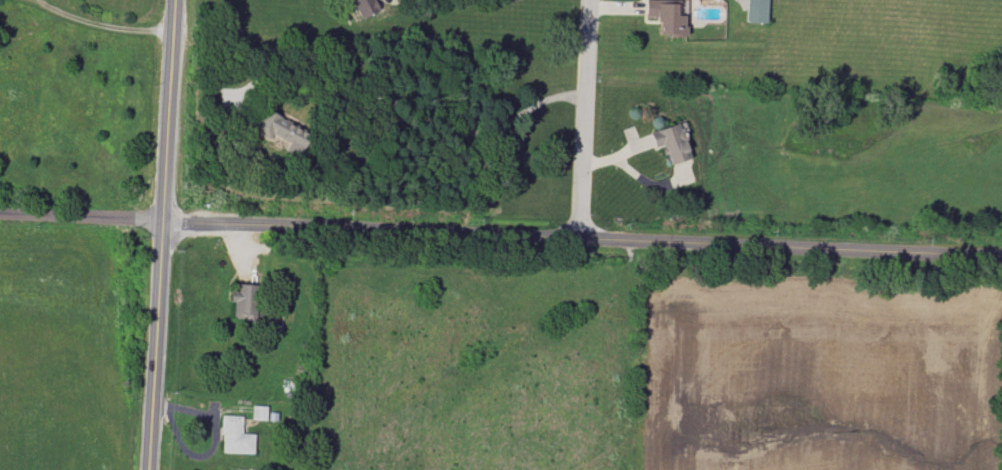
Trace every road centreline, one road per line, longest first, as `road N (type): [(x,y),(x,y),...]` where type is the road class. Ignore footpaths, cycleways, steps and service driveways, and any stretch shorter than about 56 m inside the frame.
road 1 (residential): [(165,220),(1001,256)]
road 2 (secondary): [(152,469),(177,0)]
road 3 (residential): [(579,238),(586,0)]
road 4 (residential): [(0,211),(165,220)]

